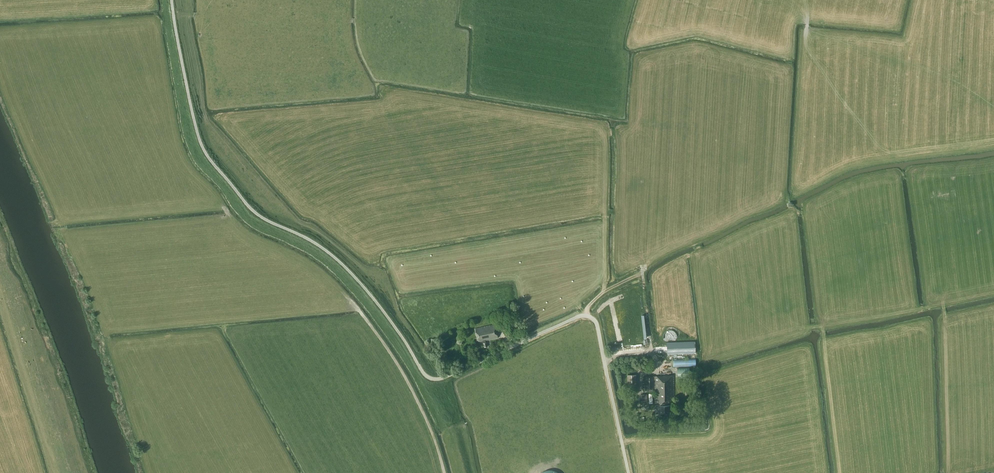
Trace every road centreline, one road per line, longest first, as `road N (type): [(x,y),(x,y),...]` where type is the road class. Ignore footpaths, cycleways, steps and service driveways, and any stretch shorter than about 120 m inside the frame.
road 1 (unclassified): [(628,472),(593,319),(578,317),(430,379),(344,266),(252,210),(201,144),(172,0)]

